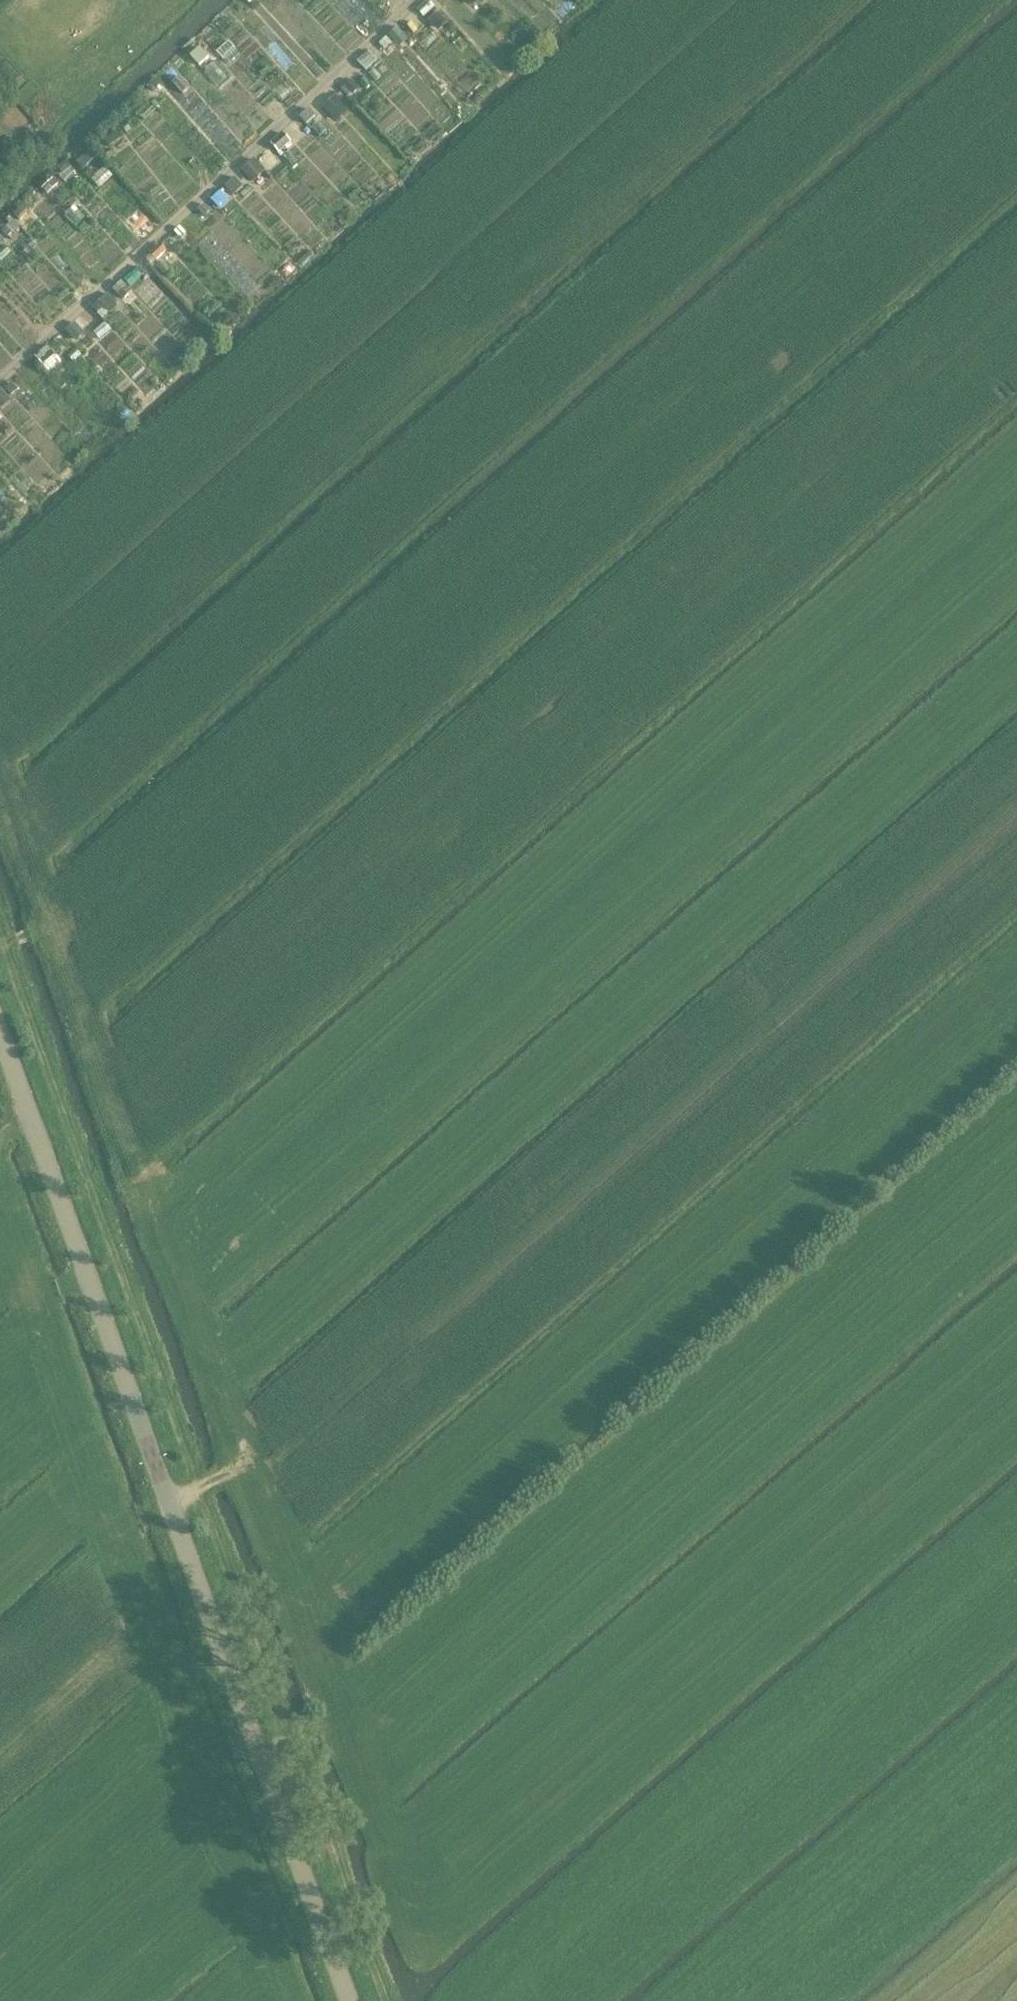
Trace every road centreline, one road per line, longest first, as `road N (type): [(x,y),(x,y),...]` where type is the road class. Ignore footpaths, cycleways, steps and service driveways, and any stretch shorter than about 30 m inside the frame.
road 1 (tertiary): [(358,2000),(0,1027)]

